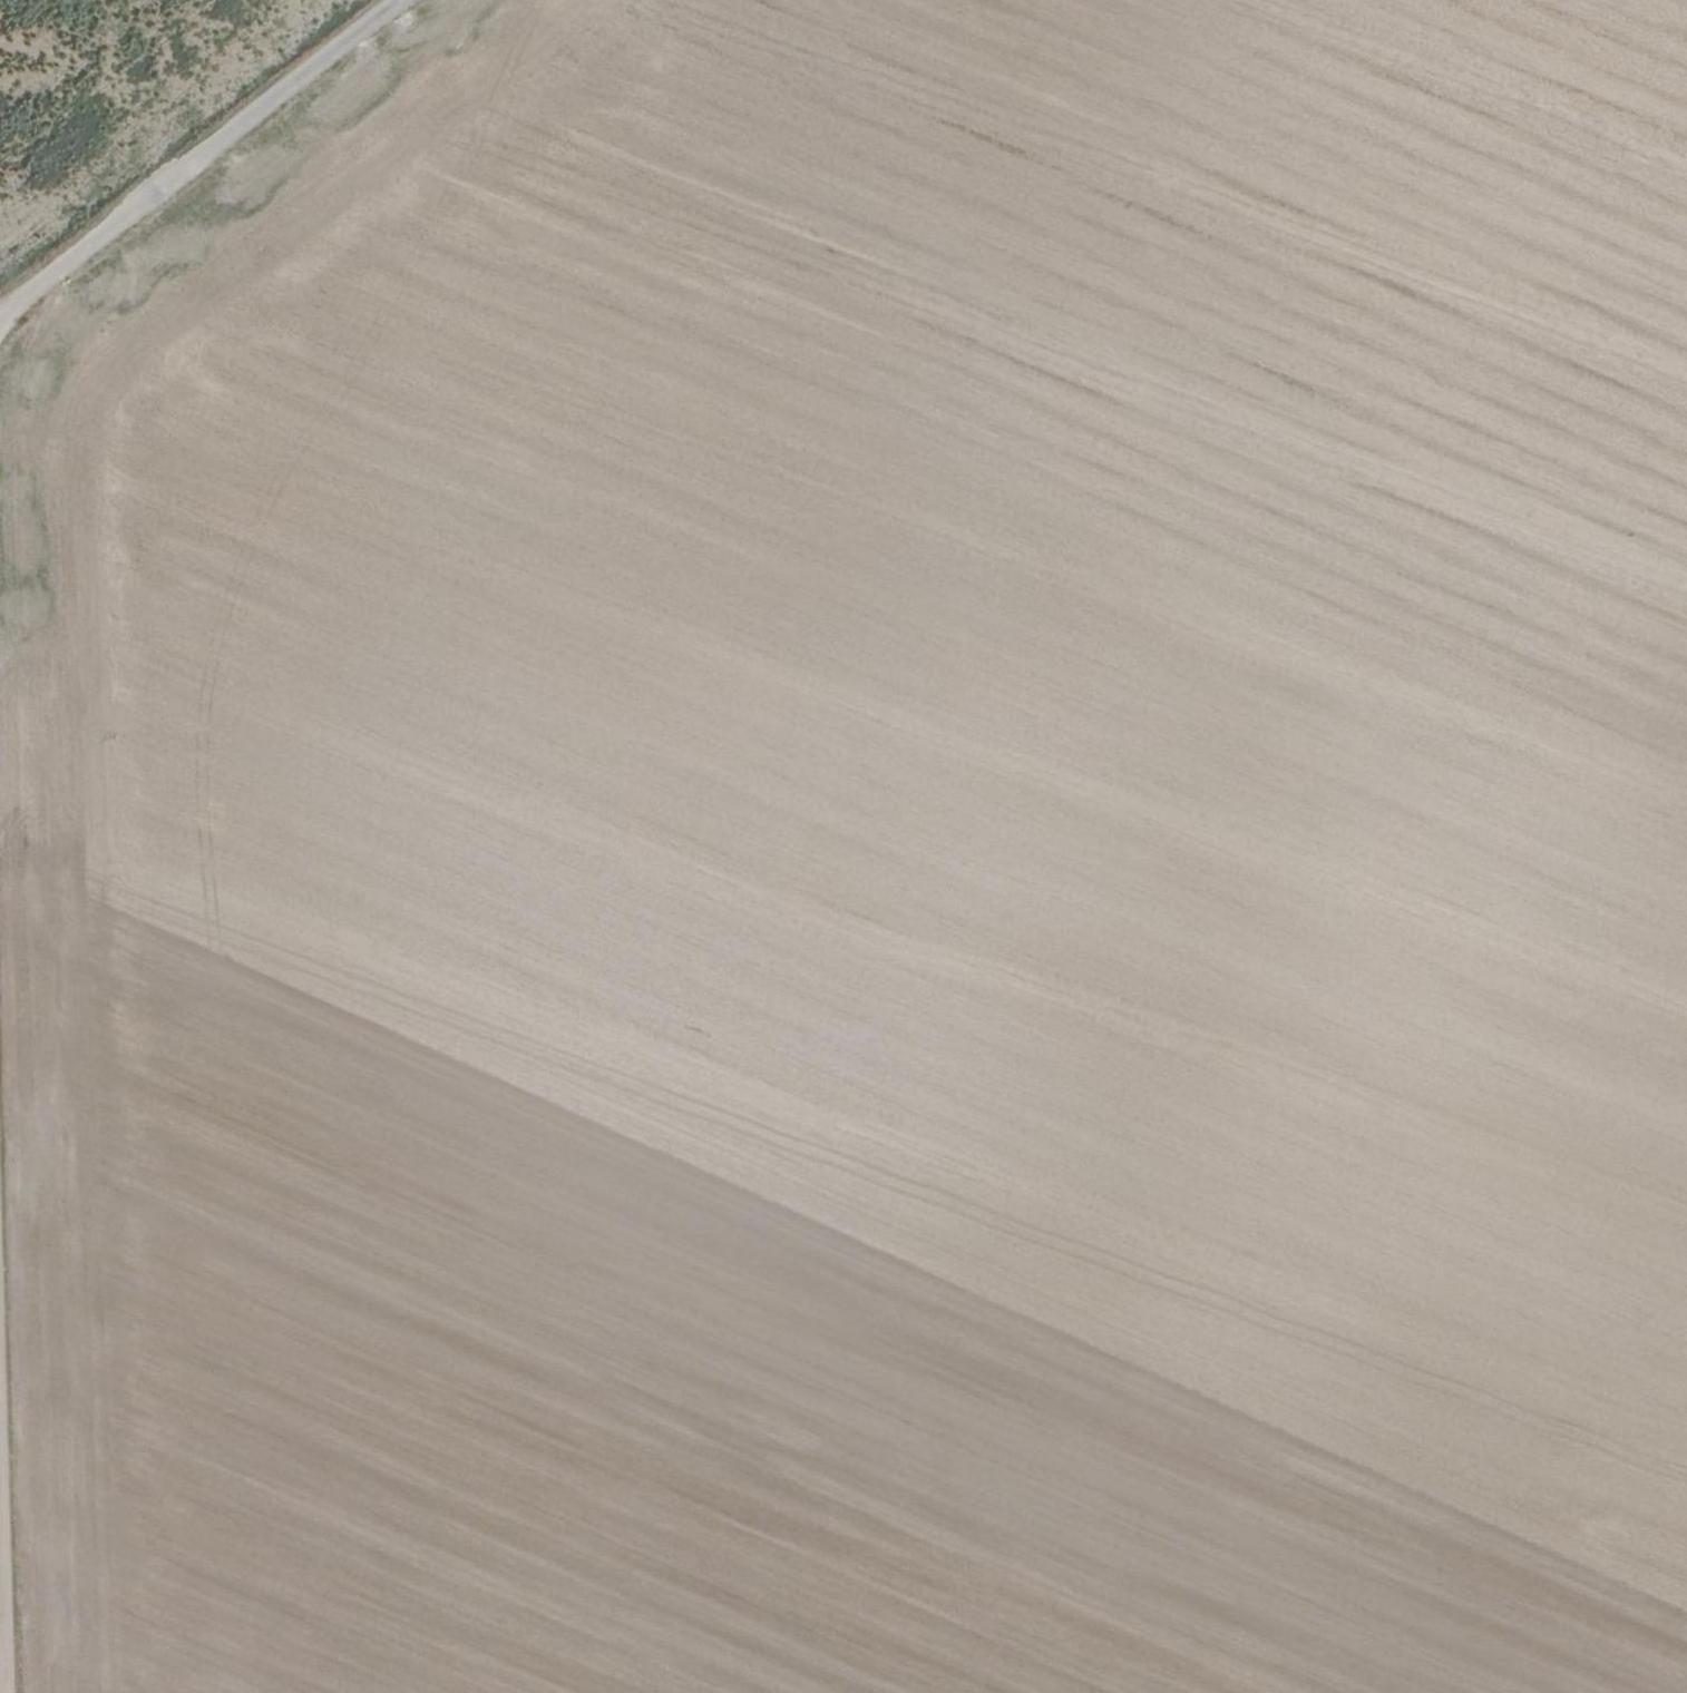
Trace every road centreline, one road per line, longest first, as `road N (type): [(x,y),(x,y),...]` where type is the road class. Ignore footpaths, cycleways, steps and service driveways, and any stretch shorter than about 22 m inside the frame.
road 1 (track): [(397,0),(0,318)]
road 2 (track): [(0,1458),(7,1692)]

